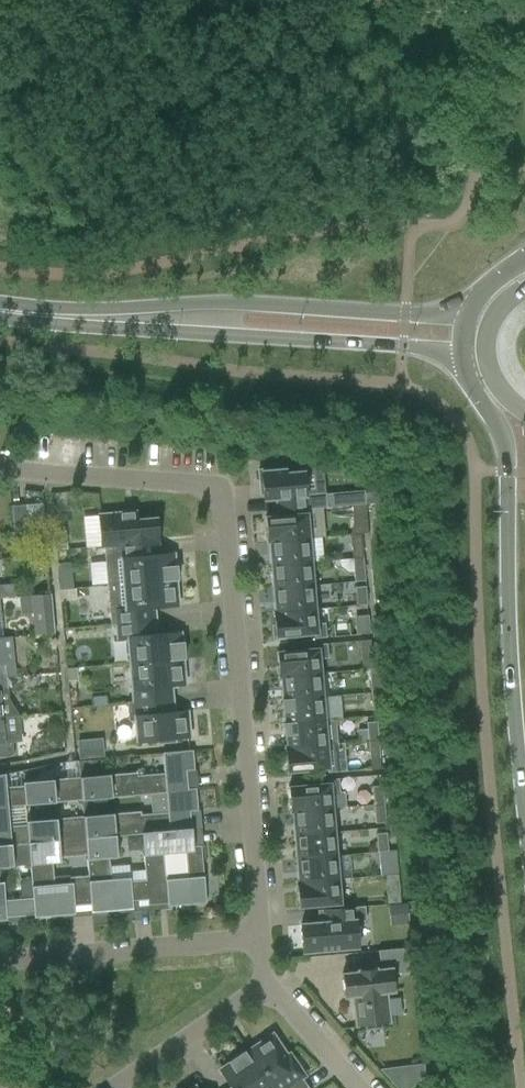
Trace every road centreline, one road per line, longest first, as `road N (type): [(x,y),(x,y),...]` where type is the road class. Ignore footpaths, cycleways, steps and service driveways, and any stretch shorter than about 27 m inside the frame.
road 1 (residential): [(260,937),(217,488),(194,479),(0,469)]
road 2 (secondary): [(463,360),(505,444),(508,649),(524,821)]
road 3 (tertiary): [(472,306),(405,315),(250,308),(145,317)]
road 4 (tertiary): [(145,317),(245,339),(403,347),(463,360)]
road 5 (residential): [(0,961),(260,937)]
road 6 (residential): [(265,986),(109,1087)]
road 7 (tertiary): [(145,317),(0,309)]
road 8 (residential): [(356,1087),(265,986)]

